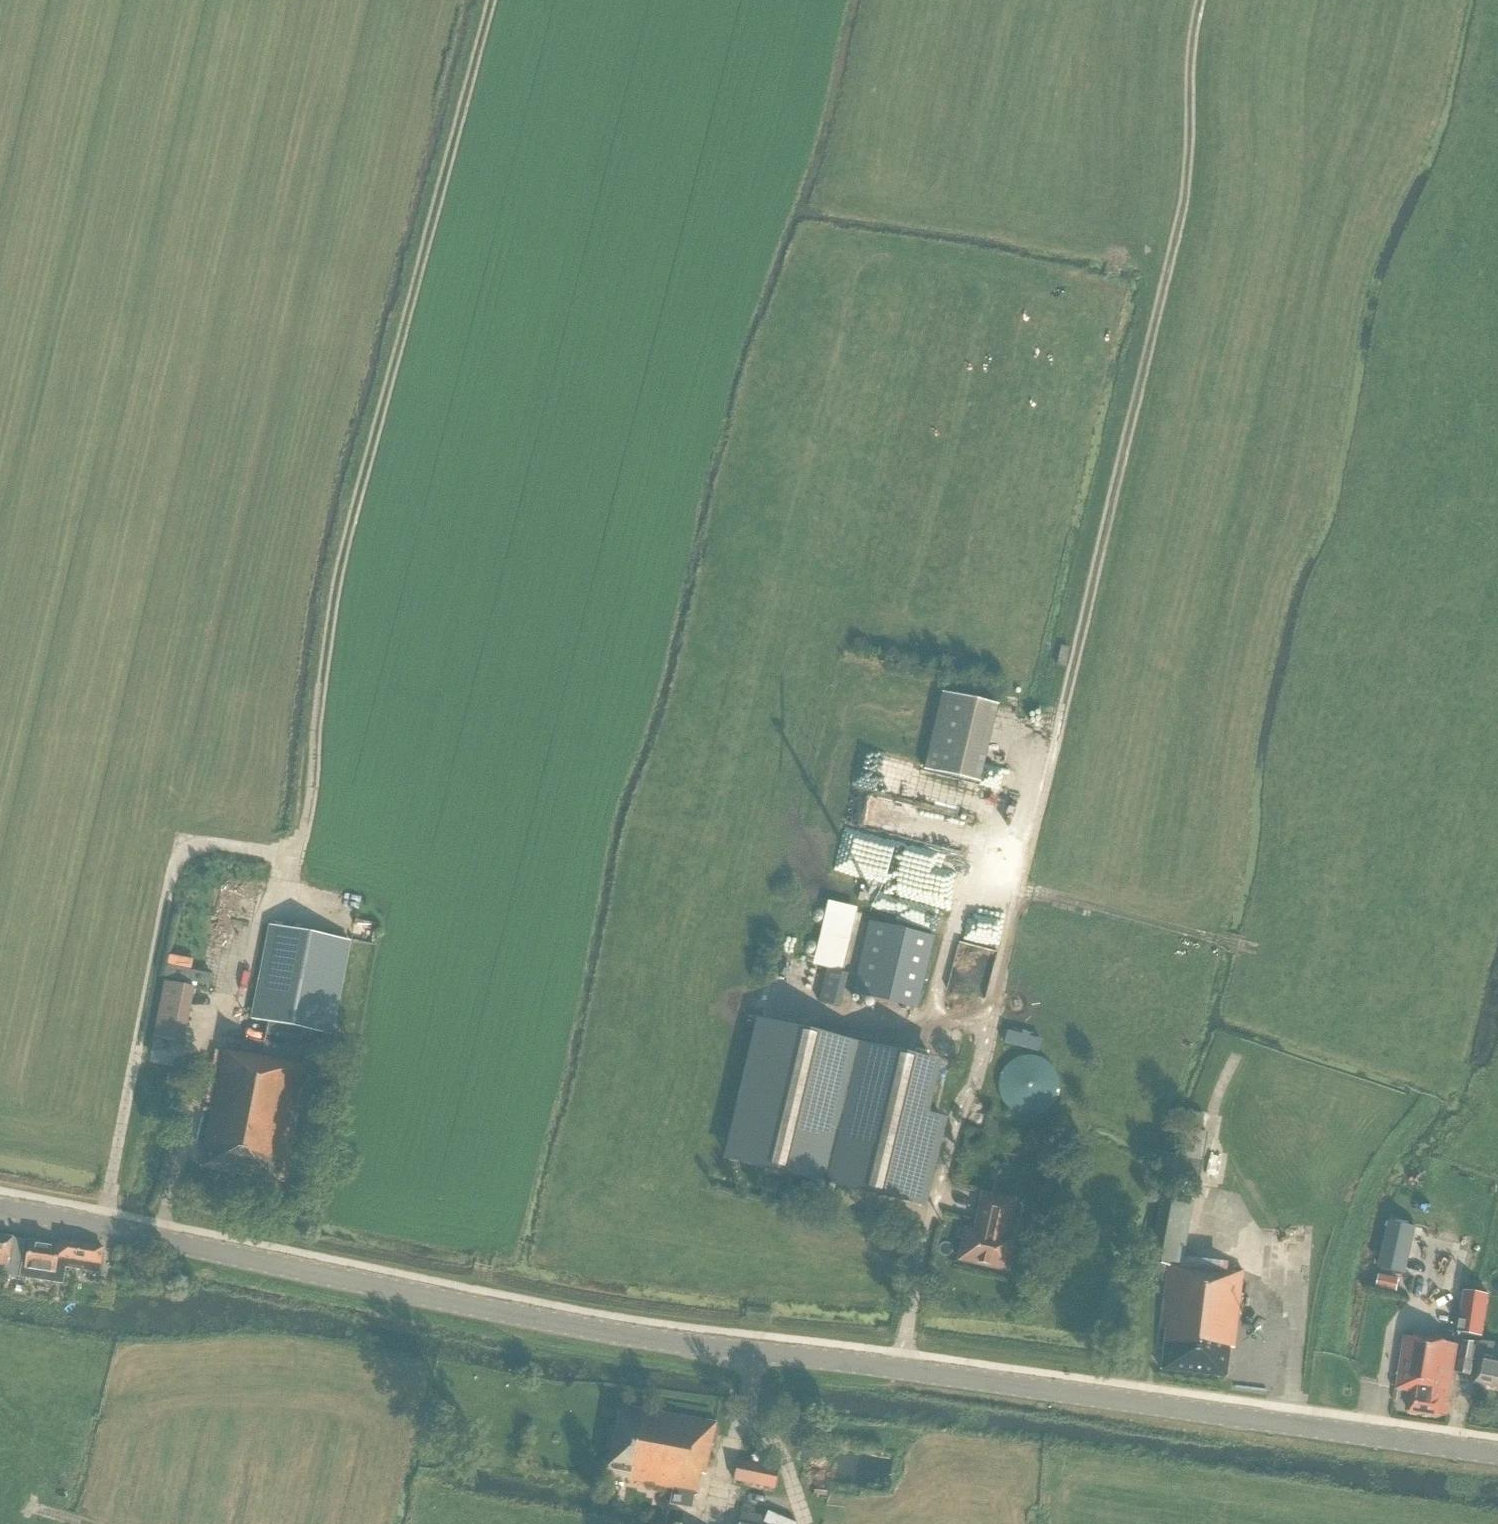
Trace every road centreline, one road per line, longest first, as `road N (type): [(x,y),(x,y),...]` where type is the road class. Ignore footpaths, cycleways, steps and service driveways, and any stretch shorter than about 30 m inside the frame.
road 1 (tertiary): [(1497,1457),(625,1334),(0,1208)]
road 2 (track): [(102,1227),(175,859),(221,843),(299,856),(341,571),(490,0)]
road 3 (track): [(1202,0),(1191,55),(1186,205),(1032,840)]
road 4 (track): [(1020,891),(1253,950)]
road 5 (track): [(740,1413),(772,1441),(806,1523)]

